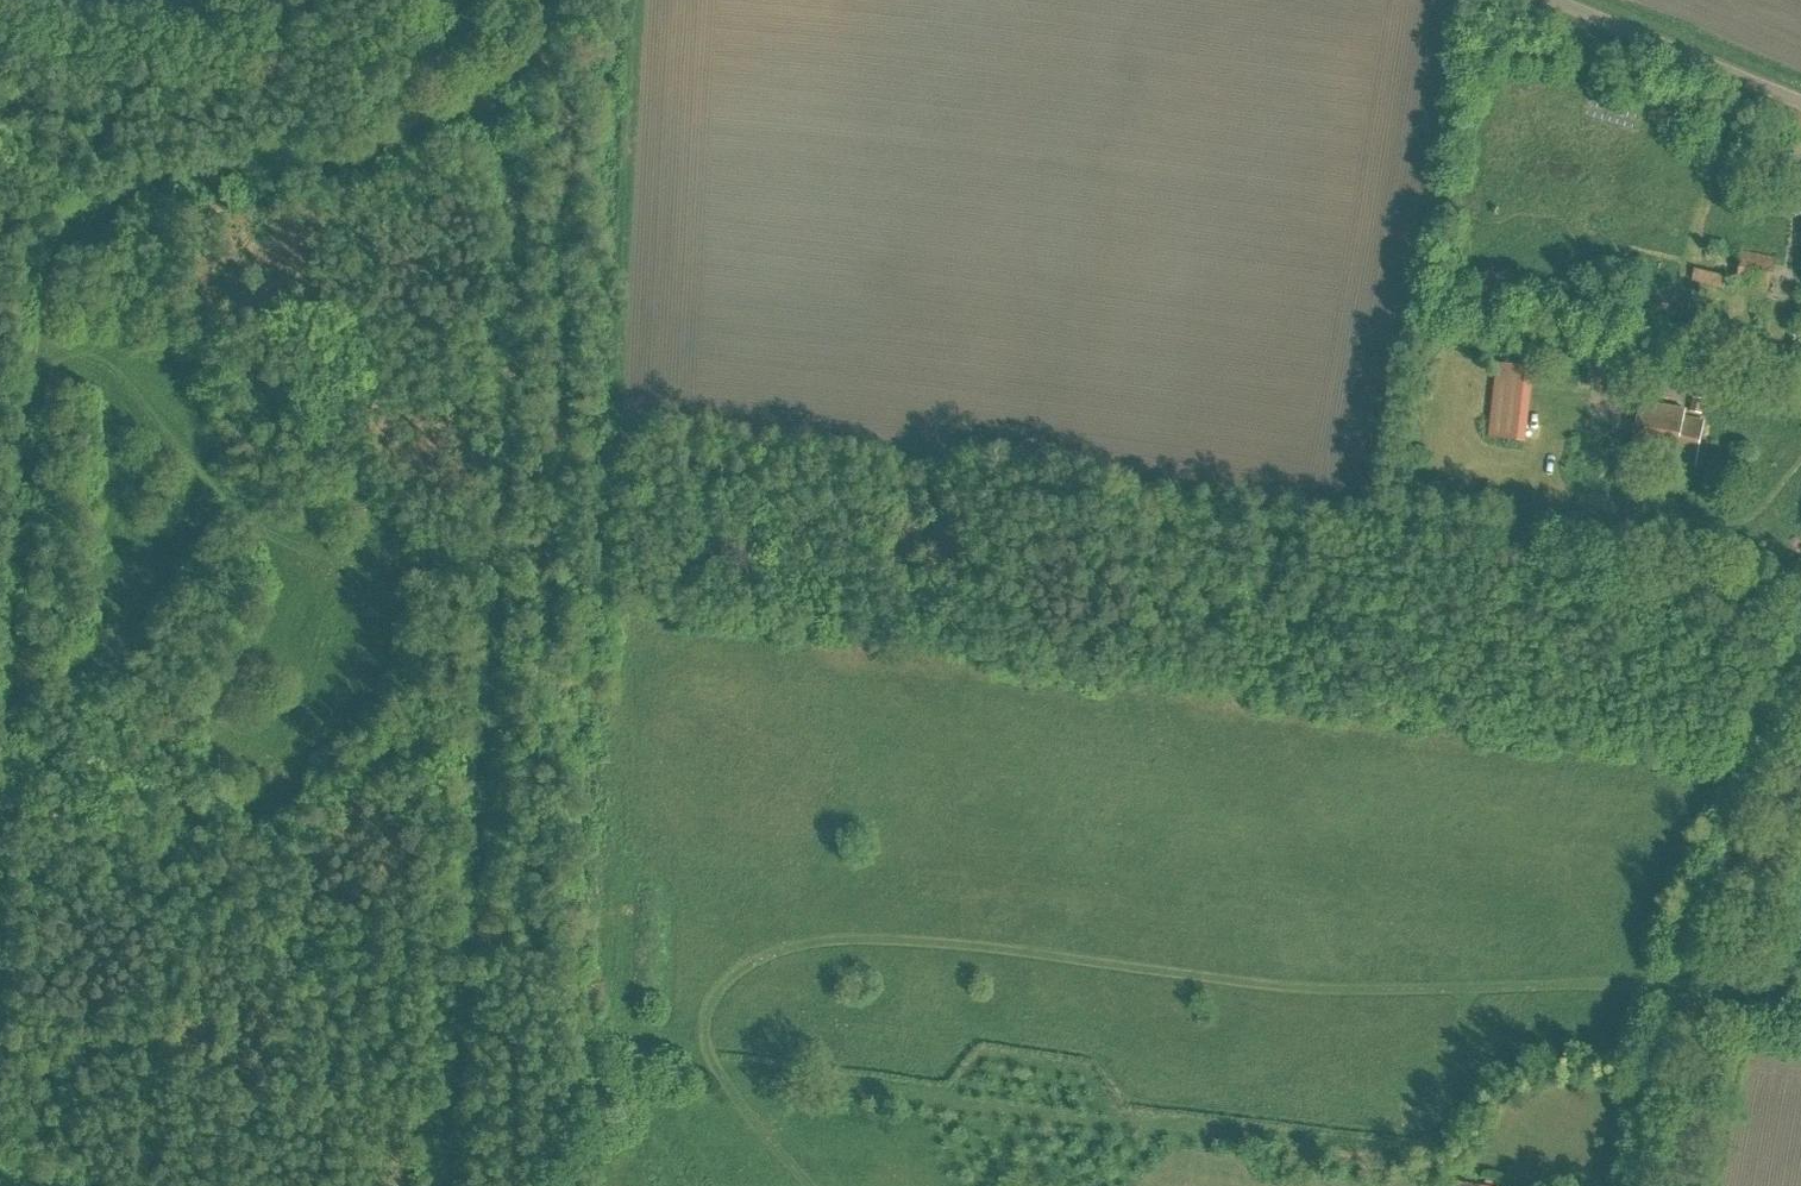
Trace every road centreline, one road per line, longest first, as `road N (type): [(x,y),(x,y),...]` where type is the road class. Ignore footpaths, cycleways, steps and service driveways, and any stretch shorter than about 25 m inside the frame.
road 1 (unclassified): [(1800,793),(1734,966),(1689,1185)]
road 2 (unclassified): [(1549,0),(1800,104)]

